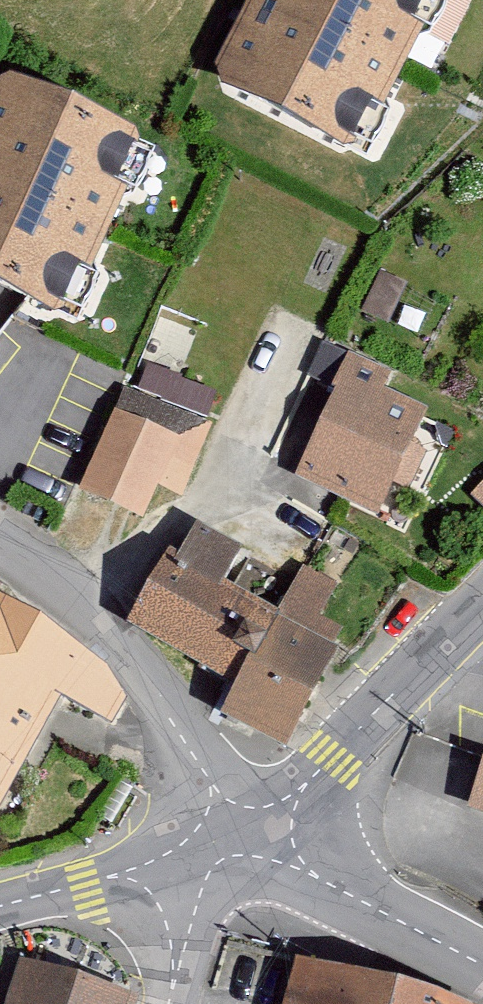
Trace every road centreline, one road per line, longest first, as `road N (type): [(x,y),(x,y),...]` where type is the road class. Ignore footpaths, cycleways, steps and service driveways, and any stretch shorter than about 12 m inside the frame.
road 1 (residential): [(225,834),(143,661),(65,577),(0,534)]
road 2 (tertiary): [(482,610),(338,757),(225,834)]
road 3 (tertiary): [(225,834),(482,965)]
road 4 (tertiary): [(225,834),(0,903)]
road 5 (residential): [(169,1003),(225,834)]

